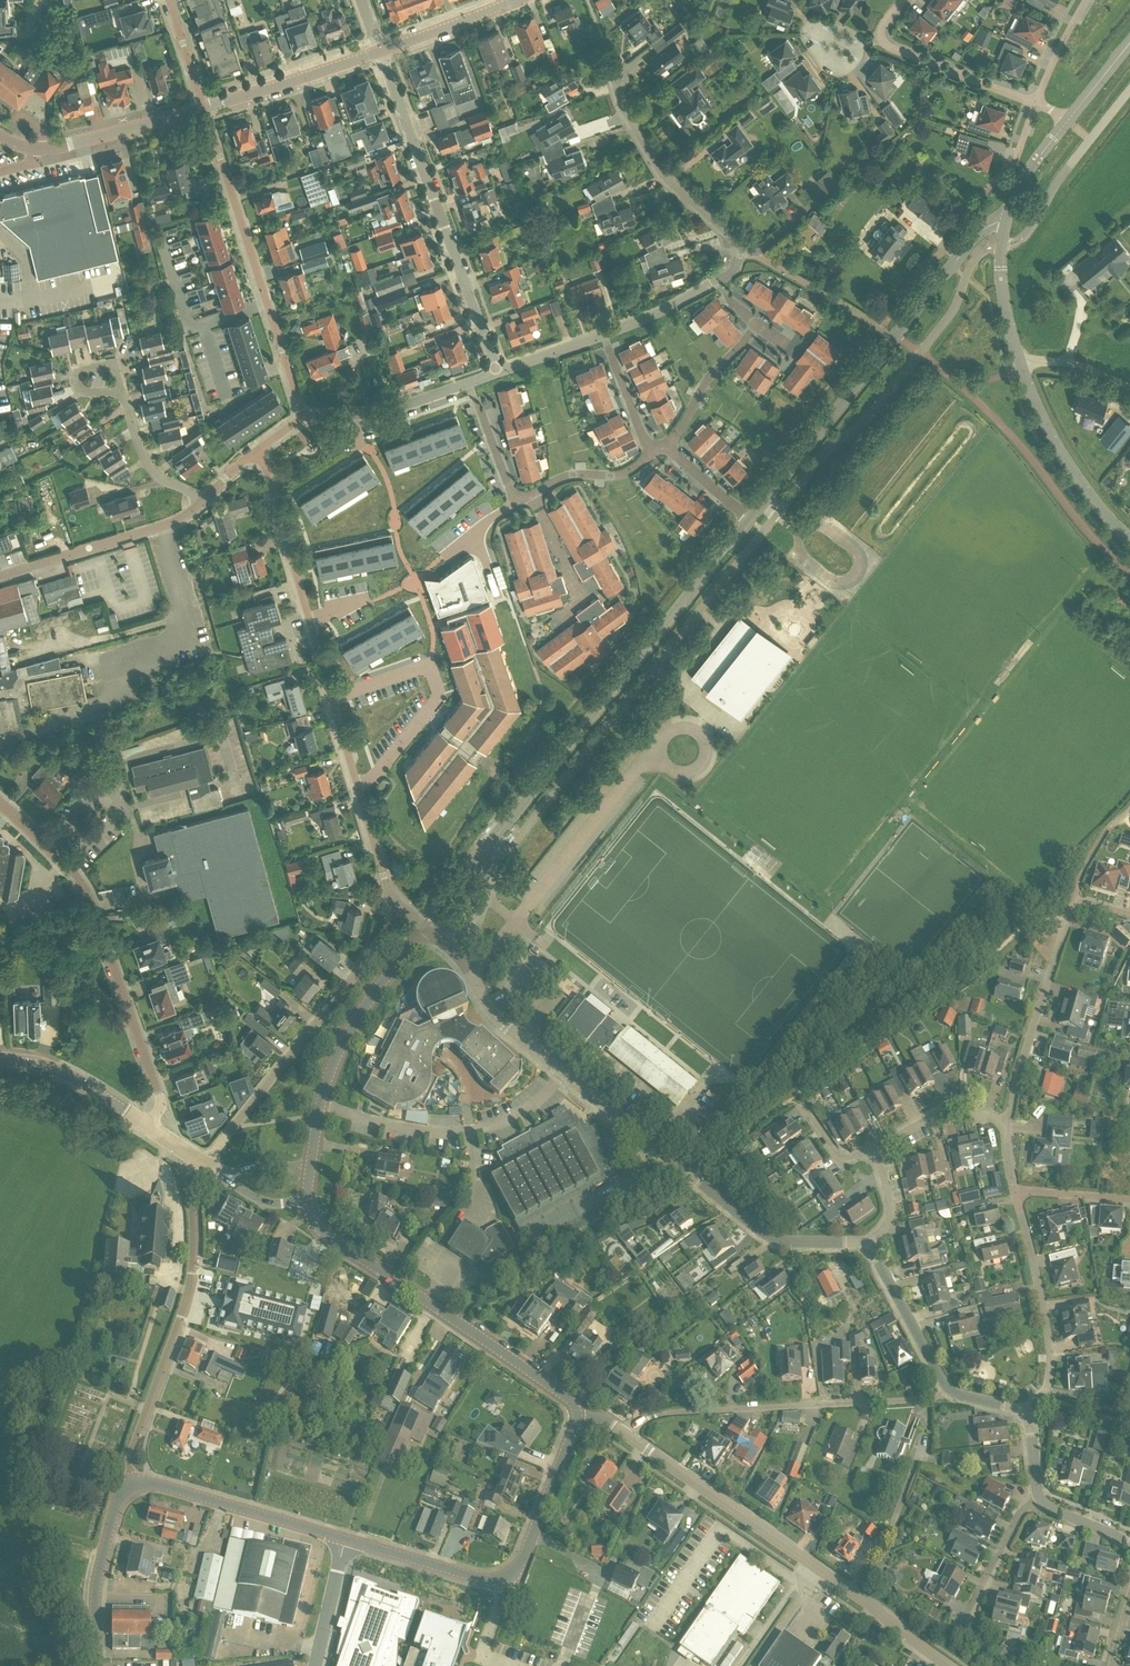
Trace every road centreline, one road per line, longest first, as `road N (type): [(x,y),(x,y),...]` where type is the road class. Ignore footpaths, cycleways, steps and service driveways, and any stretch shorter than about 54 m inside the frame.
road 1 (residential): [(669,447),(750,518),(981,230),(1004,221)]
road 2 (residential): [(406,913),(388,893),(260,449)]
road 3 (tertiary): [(951,1665),(626,1435)]
road 4 (residential): [(155,1131),(154,1083),(93,903),(69,869),(0,805)]
road 5 (residential): [(869,1244),(781,1241),(754,1227),(563,1072)]
road 6 (tertiary): [(577,1416),(566,1395),(325,1234),(308,1205)]
road 7 (unclassified): [(346,1539),(489,1580),(510,1575),(577,1416)]
road 8 (residential): [(496,373),(380,53)]
road 9 (unclassified): [(203,1163),(192,1183),(190,1281),(129,1458),(133,1483)]
road 10 (residential): [(626,1435),(664,1414),(950,1391)]
road 11 (residential): [(204,108),(305,419)]
road 12 (residential): [(406,913),(203,1163)]
road 13 (residential): [(1129,910),(1076,900),(1007,1123)]
road 14 (residential): [(496,373),(664,309),(730,272),(743,251)]
road 15 (residential): [(743,251),(661,174),(624,108),(611,63)]
road 16 (residential): [(1023,1410),(1042,1396),(1053,1361),(1017,1192)]
road 17 (unclassified): [(133,1483),(346,1539)]
road 18 (residential): [(0,575),(168,525),(201,503)]
road 19 (residential): [(320,1107),(341,1045),(425,927)]
road 20 (residential): [(1129,541),(1057,449),(1021,370)]
road 21 (residential): [(563,1072),(505,1028),(467,966),(425,927)]
road 22 (residential): [(305,419),(369,412),(496,373)]
road 23 (unclassified): [(133,1483),(114,1510),(100,1566),(95,1665)]
road 24 (residential): [(201,503),(153,473),(110,366),(97,366)]
road 25 (tertiary): [(204,108),(380,53)]
road 26 (tertiary): [(155,1131),(86,1086),(40,1066),(0,1062)]
road 27 (tertiary): [(37,151),(204,108)]
road 28 (residential): [(950,1391),(869,1244)]
road 29 (residential): [(884,39),(897,52),(1036,103)]
road 30 (residential): [(473,1132),(432,1133),(320,1107)]
road 31 (residential): [(1021,370),(1002,293),(1004,221)]
road 32 (residential): [(756,325),(706,381),(669,447)]
road 33 (tertiary): [(380,53),(520,0)]
road 34 (residential): [(872,1146),(949,1105),(1007,1123)]
road 35 (residential): [(967,1619),(1022,1509),(1040,1496)]
road 36 (residential): [(648,453),(624,476),(573,477),(530,495)]
road 37 (unclassified): [(315,1665),(346,1539)]
road 38 (residential): [(530,495),(515,501),(476,399)]
road 39 (residential): [(530,495),(588,603)]
road 40 (residential): [(858,40),(847,68),(820,62),(822,32),(853,32)]

